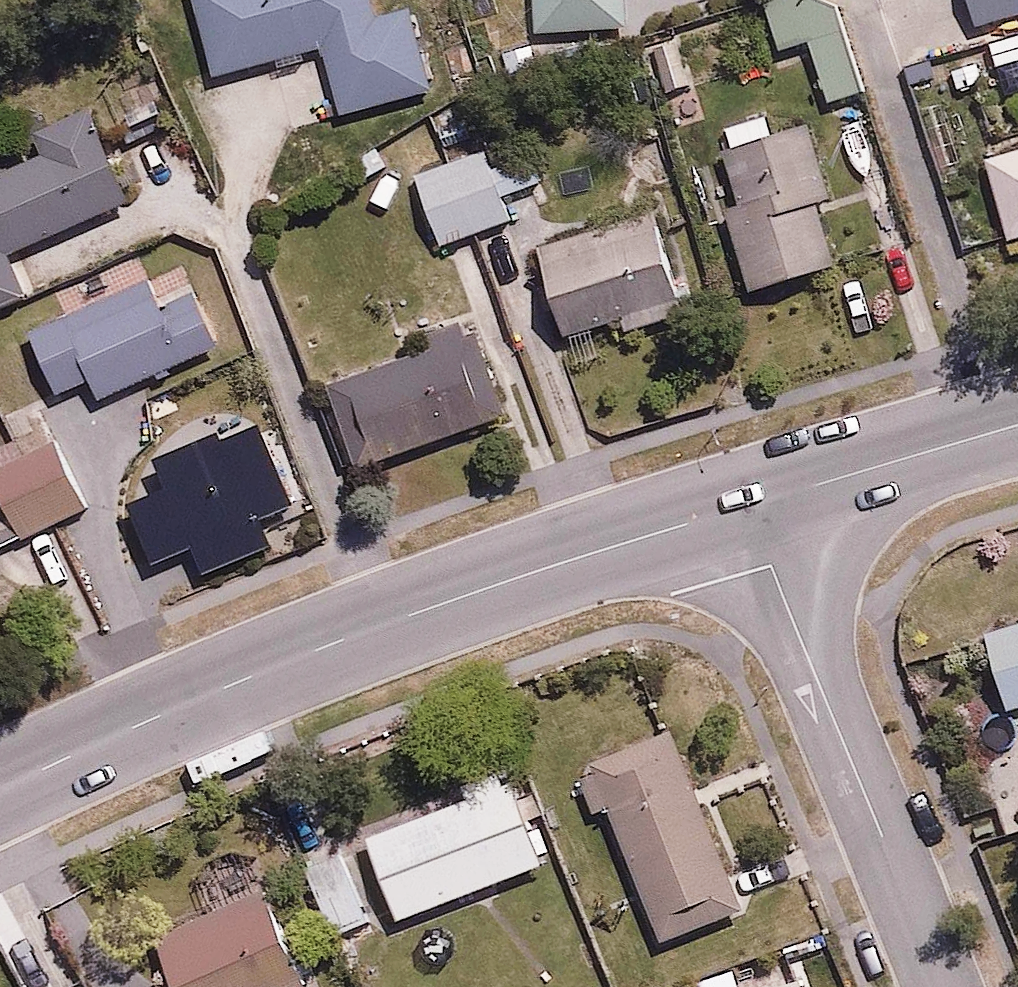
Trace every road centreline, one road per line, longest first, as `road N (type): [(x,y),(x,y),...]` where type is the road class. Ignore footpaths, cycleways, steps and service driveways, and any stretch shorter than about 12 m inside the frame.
road 1 (residential): [(745,508),(411,615),(241,681),(0,790)]
road 2 (residential): [(745,508),(945,986)]
road 3 (residential): [(745,508),(1017,427)]

